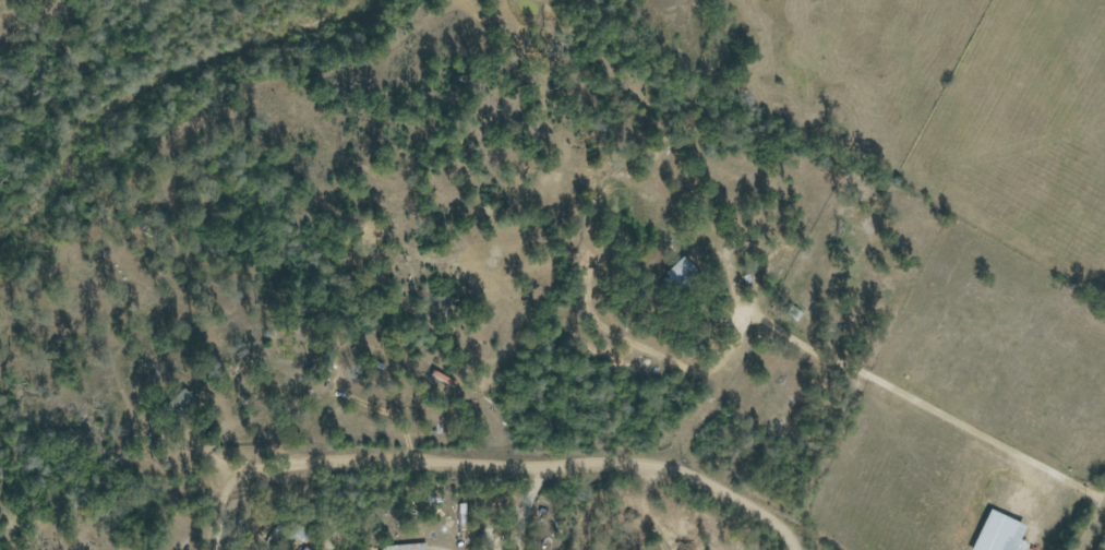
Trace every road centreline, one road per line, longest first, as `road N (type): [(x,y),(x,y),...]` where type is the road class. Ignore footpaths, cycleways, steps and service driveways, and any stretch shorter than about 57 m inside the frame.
road 1 (residential): [(796,549),(718,492),(605,463),(238,471)]

